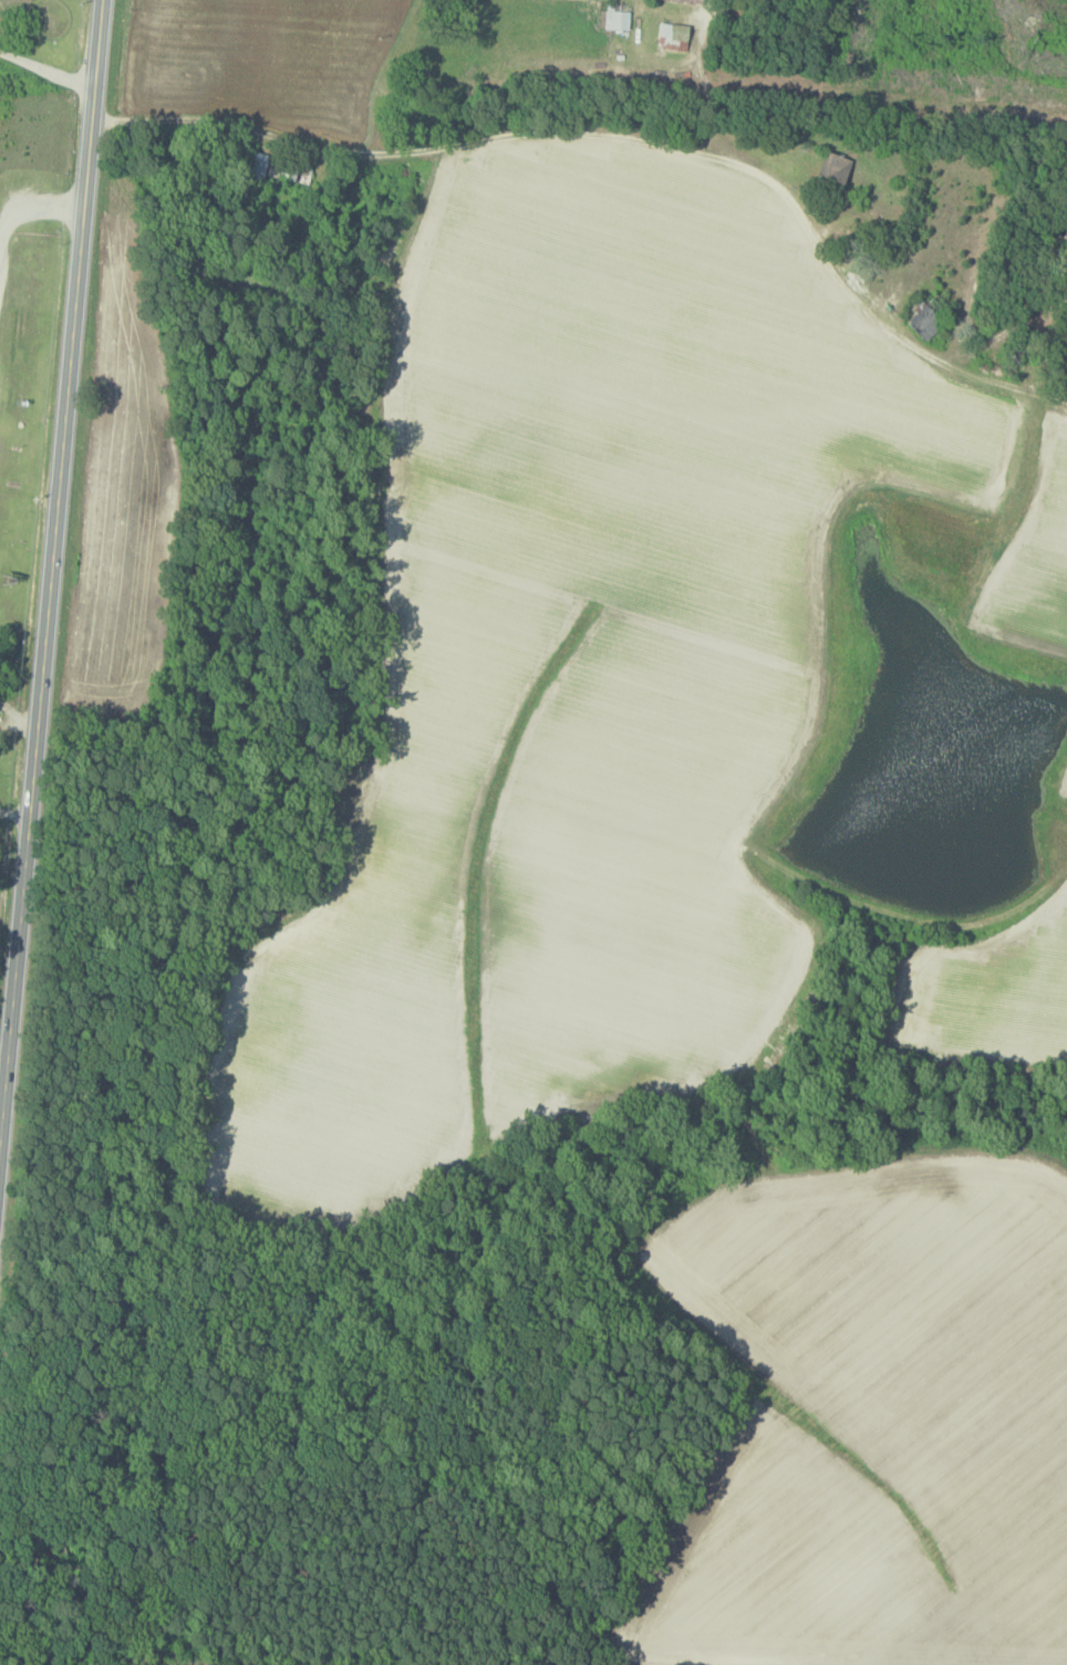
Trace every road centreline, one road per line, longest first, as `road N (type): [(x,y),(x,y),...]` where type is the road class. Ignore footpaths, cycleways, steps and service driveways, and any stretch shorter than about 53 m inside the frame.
road 1 (primary): [(0,1153),(102,0)]

